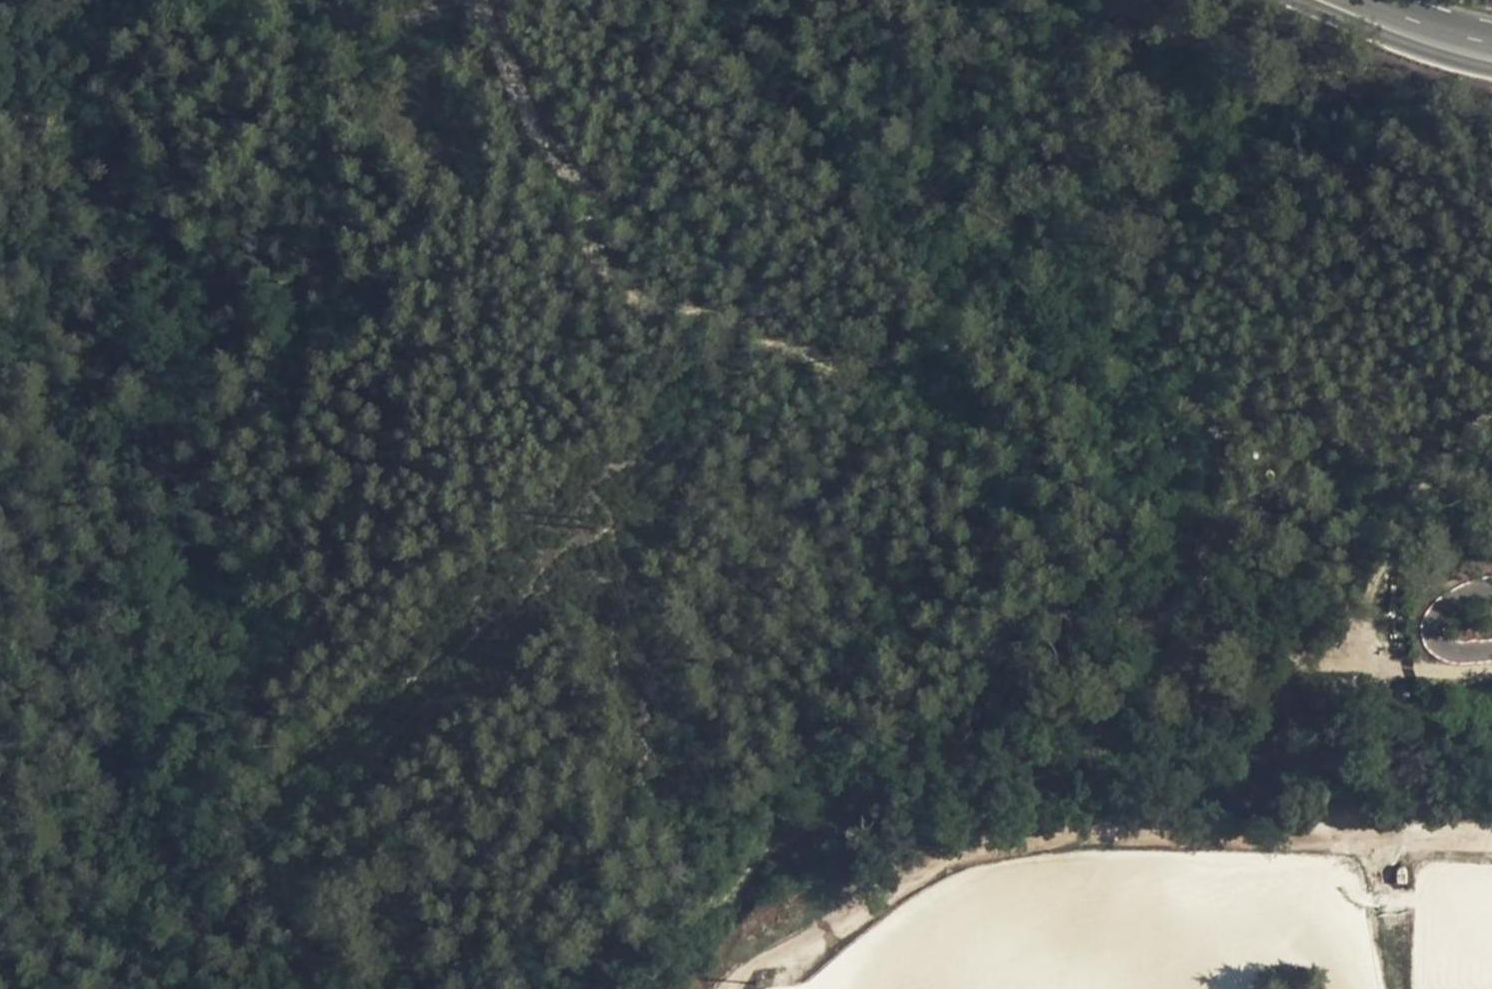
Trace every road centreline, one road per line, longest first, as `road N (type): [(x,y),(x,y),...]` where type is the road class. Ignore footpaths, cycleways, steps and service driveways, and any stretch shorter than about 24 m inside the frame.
road 1 (track): [(1491,844),(1056,841),(956,862),(773,957),(730,988)]
road 2 (primary): [(1320,0),(1491,63)]

